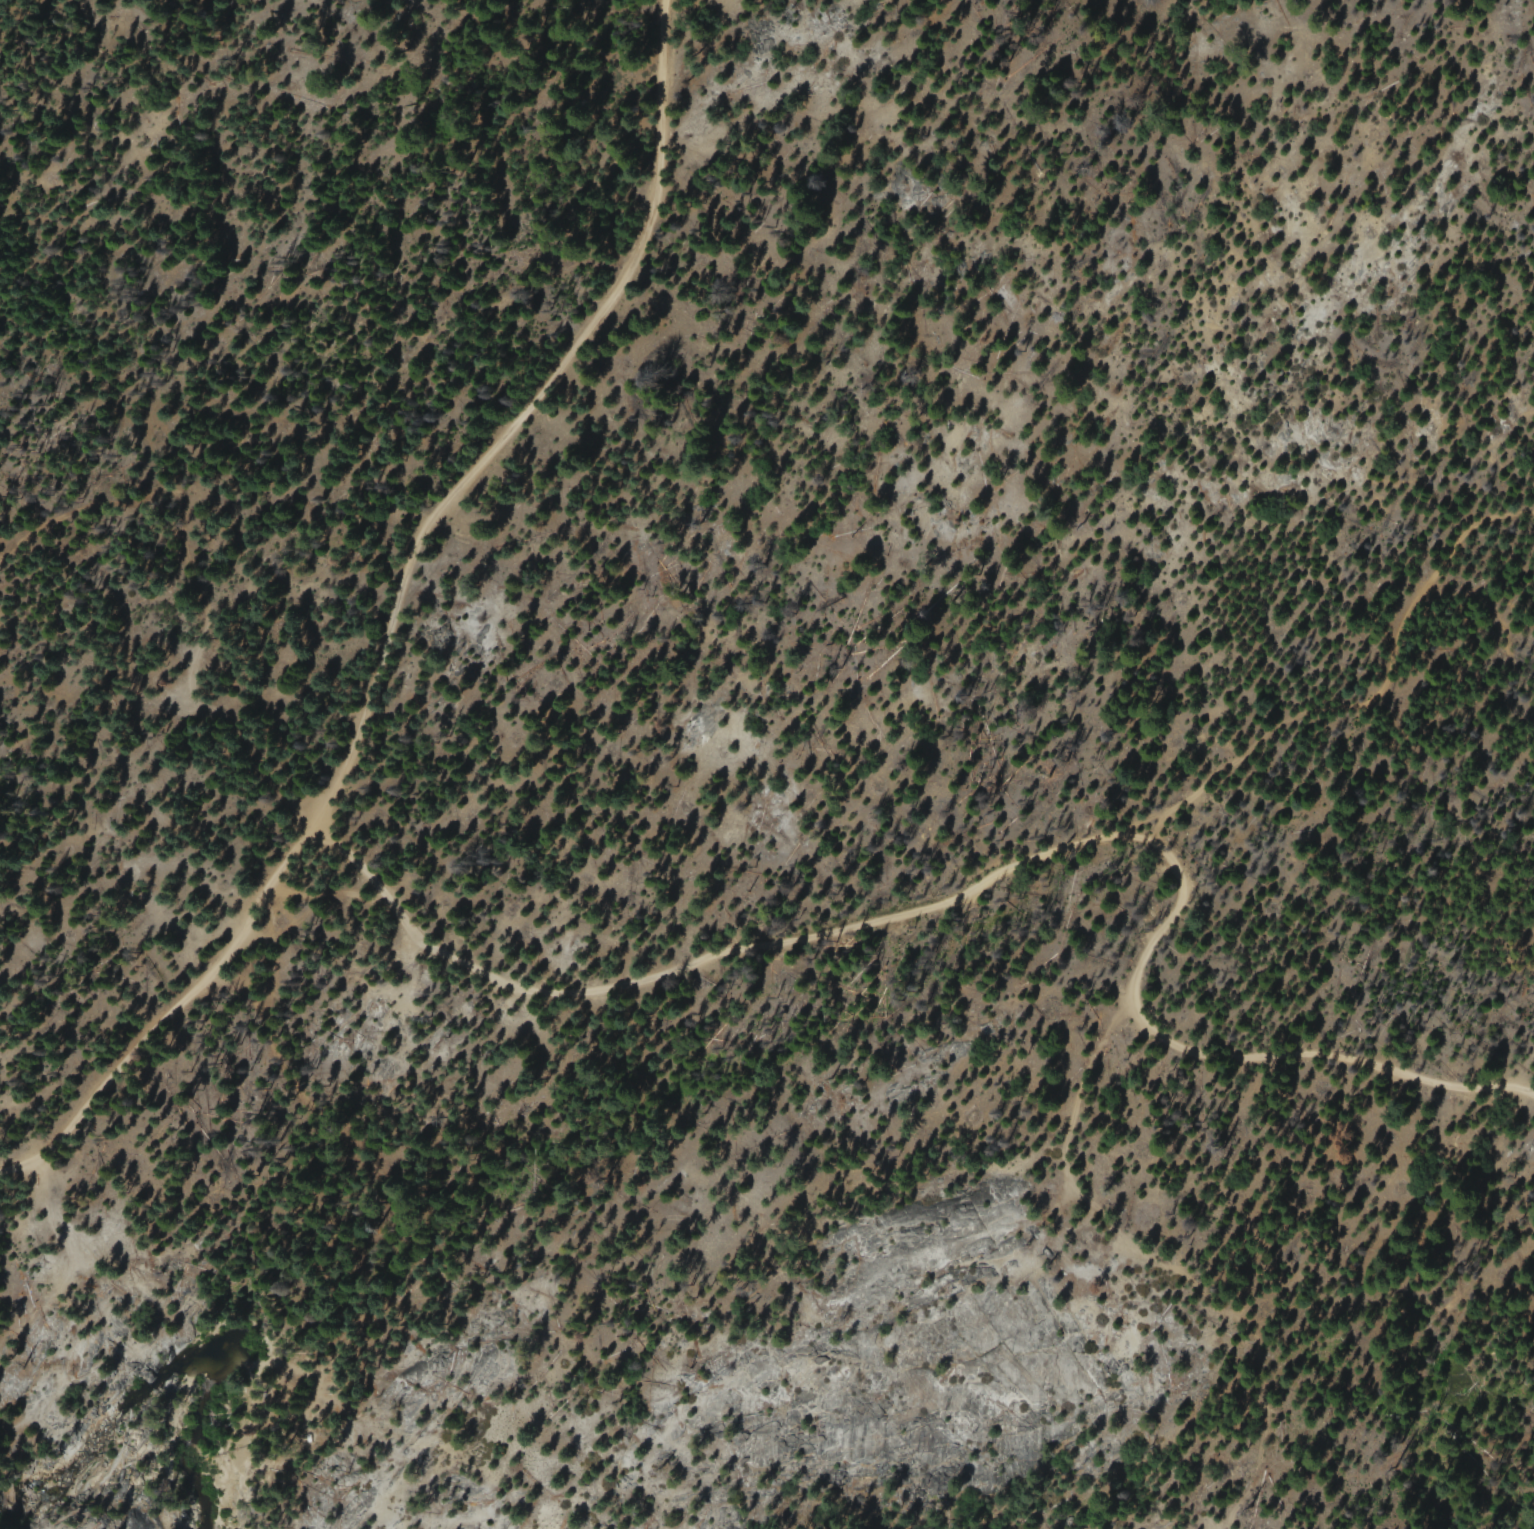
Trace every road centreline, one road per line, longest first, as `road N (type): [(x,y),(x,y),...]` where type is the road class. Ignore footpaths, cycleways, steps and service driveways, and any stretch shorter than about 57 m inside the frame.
road 1 (residential): [(322,816),(515,993),(636,980),(912,914),(1060,844),(1146,840),(1168,854),(1185,885),(1177,914),(1147,938),(1139,983),(1144,1012),(1158,1030),(1186,1047),(1242,1057),(1283,1052),(1533,1097)]
road 2 (track): [(322,816),(379,682),(388,606),(413,550),(452,489),(626,281),(651,209),(652,155),(679,0)]
road 3 (residential): [(322,816),(227,947),(48,1146),(0,1166)]

